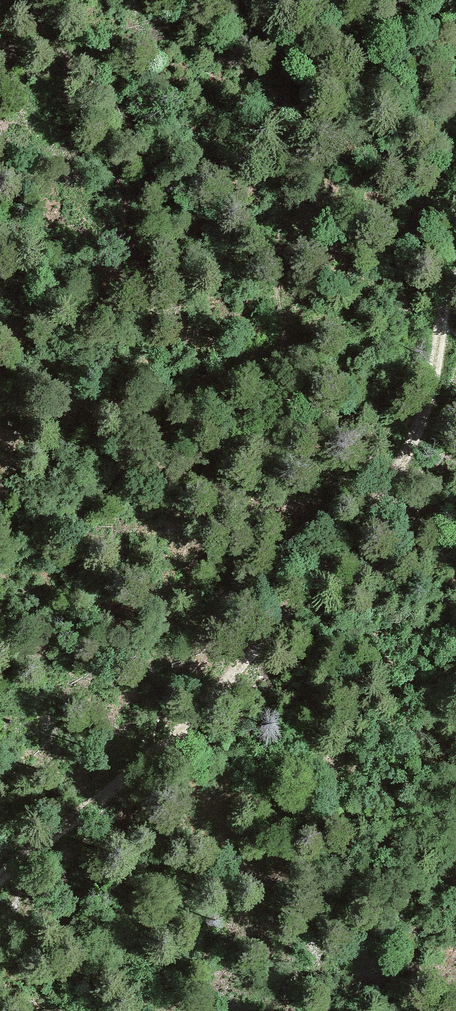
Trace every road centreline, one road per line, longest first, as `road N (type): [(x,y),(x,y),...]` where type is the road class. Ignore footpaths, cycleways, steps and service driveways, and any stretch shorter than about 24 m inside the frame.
road 1 (track): [(251,0),(276,90),(288,216),(268,456),(177,671),(44,849)]
road 2 (track): [(0,884),(140,772),(316,611),(418,482),(455,367)]
road 3 (track): [(455,162),(327,326),(276,359),(69,420),(0,416)]

